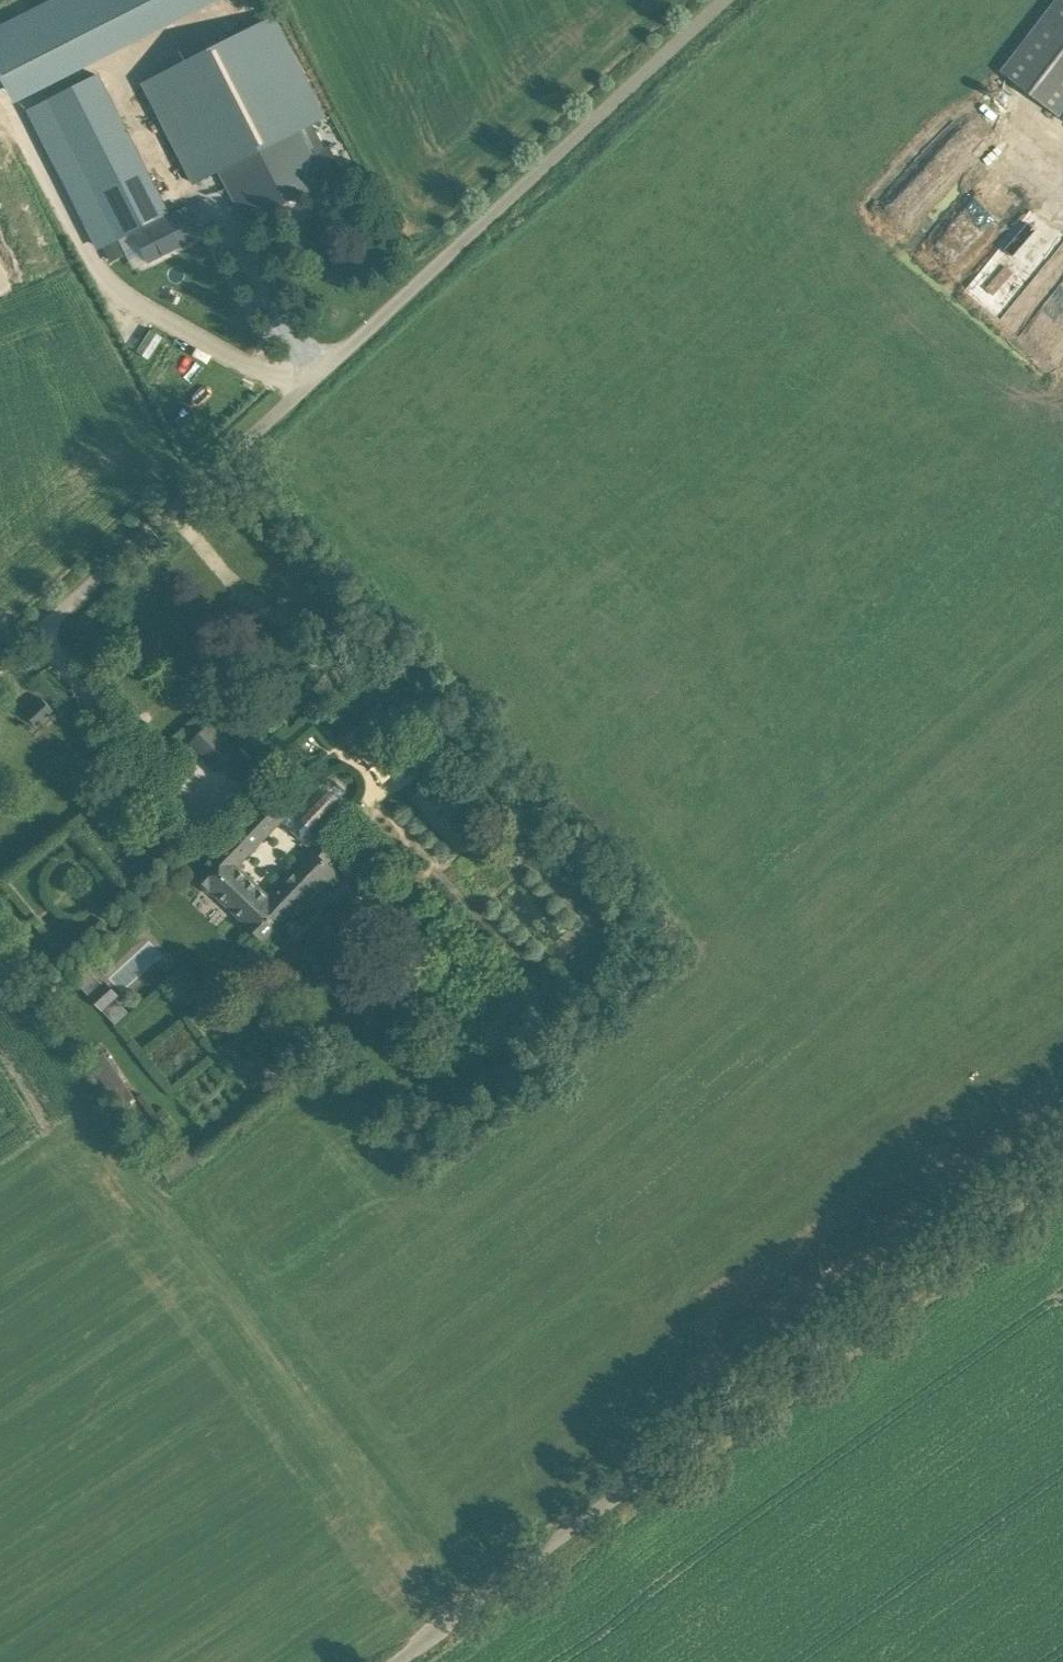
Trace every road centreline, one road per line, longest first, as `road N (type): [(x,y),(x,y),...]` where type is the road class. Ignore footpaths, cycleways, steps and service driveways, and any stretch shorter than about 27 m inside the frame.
road 1 (unclassified): [(0,655),(720,0)]
road 2 (unclassified): [(383,1661),(436,1613),(1062,1155)]

